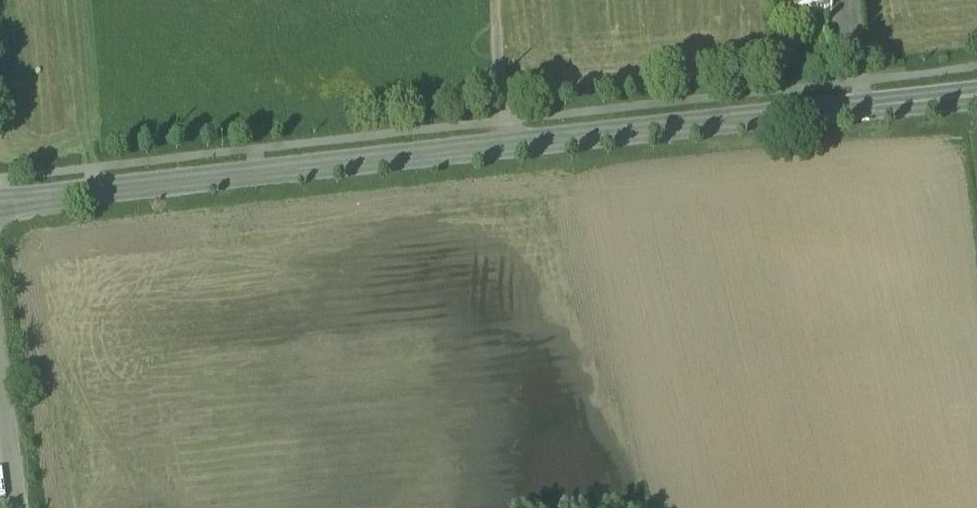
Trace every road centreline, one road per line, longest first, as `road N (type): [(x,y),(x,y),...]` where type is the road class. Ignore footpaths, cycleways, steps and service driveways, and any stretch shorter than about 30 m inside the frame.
road 1 (tertiary): [(771,118),(0,204)]
road 2 (tertiary): [(976,89),(771,118)]
road 3 (tertiary): [(771,118),(976,105)]
road 4 (track): [(507,149),(497,0)]

